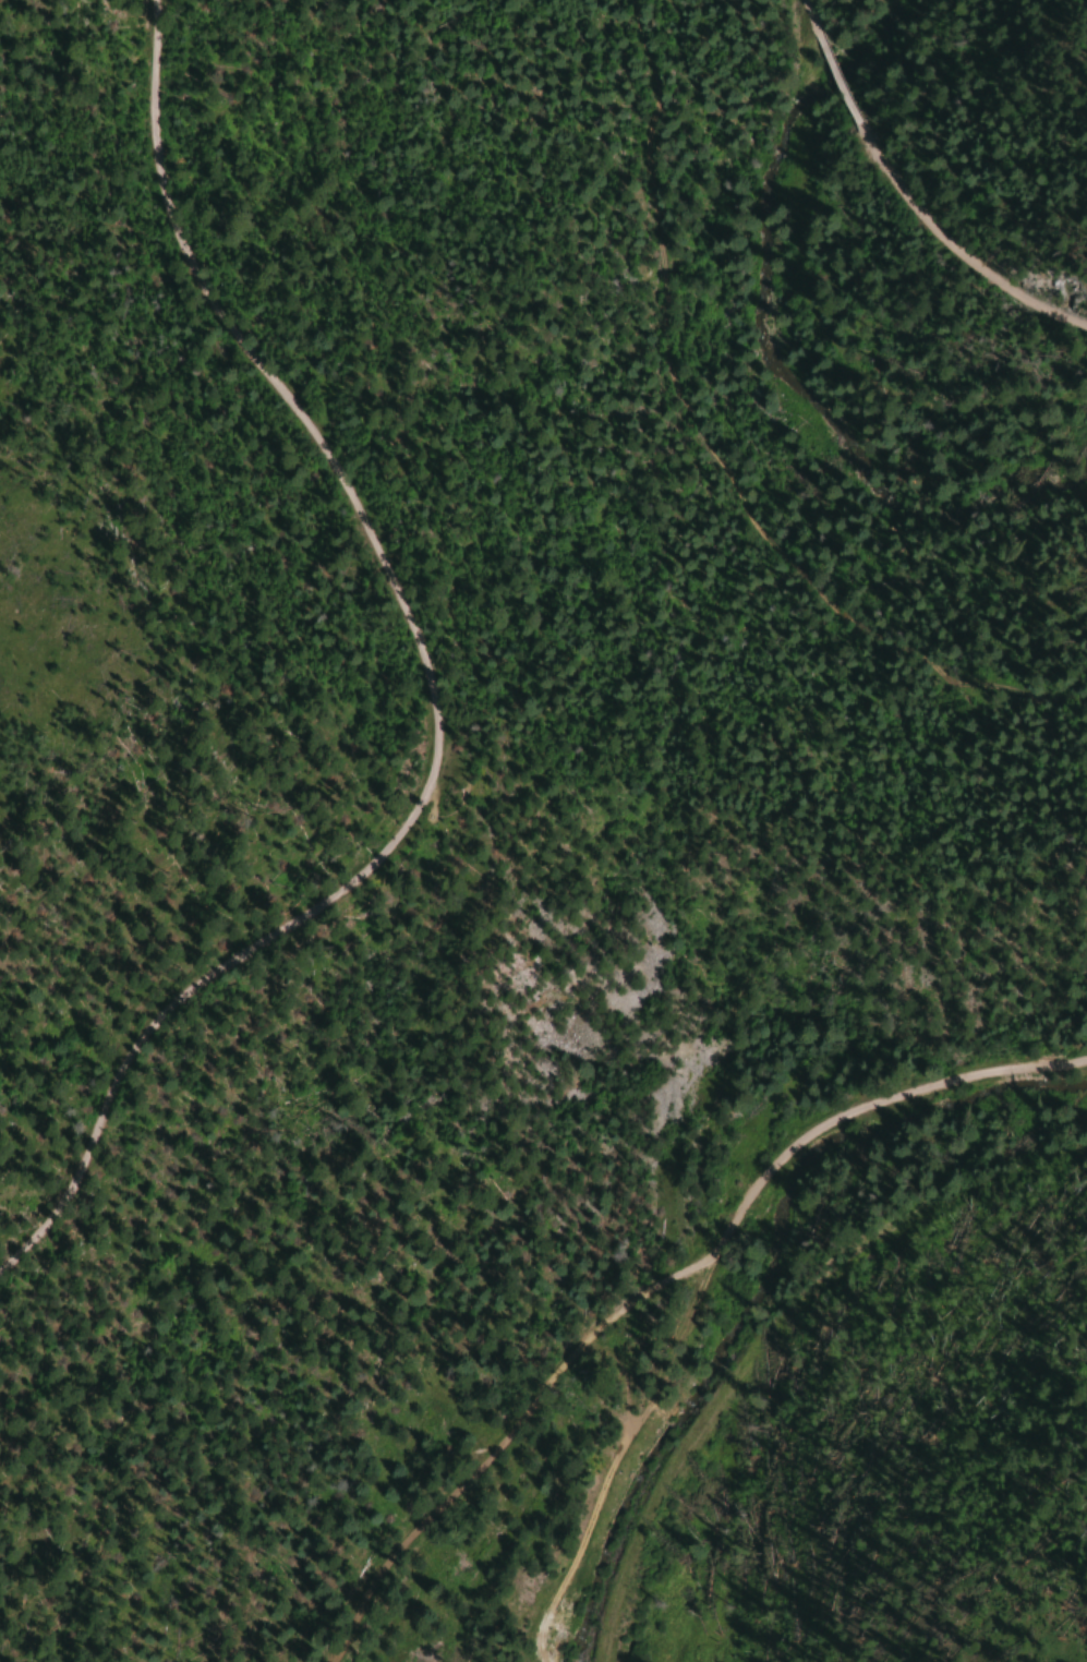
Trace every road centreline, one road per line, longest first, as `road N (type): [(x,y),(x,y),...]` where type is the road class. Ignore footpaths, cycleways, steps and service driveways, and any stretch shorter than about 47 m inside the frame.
road 1 (track): [(549,1661),(547,1612),(600,1484),(663,1377),(710,1250)]

